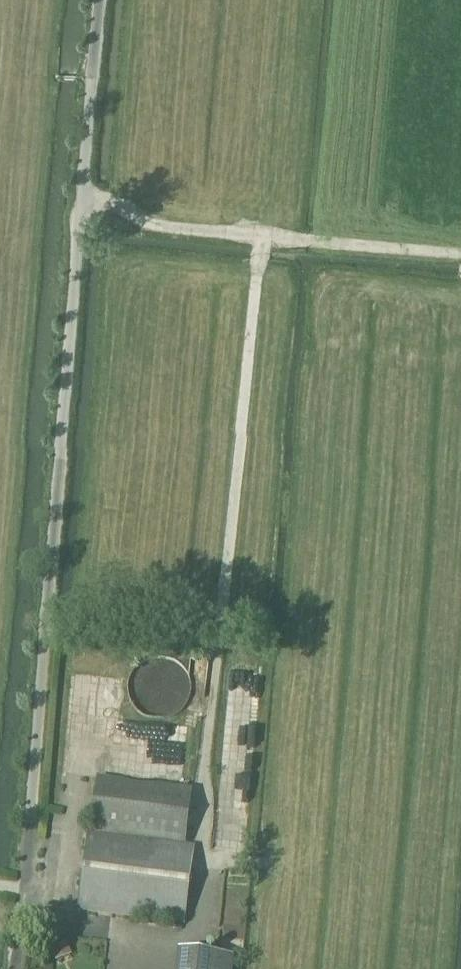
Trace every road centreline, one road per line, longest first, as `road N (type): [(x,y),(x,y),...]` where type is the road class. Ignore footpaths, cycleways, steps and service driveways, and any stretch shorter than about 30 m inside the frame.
road 1 (unclassified): [(15,968),(100,0)]
road 2 (track): [(262,237),(197,936),(68,925),(23,888),(0,887)]
road 3 (track): [(460,252),(262,237)]
road 4 (track): [(262,237),(145,222),(82,198)]

